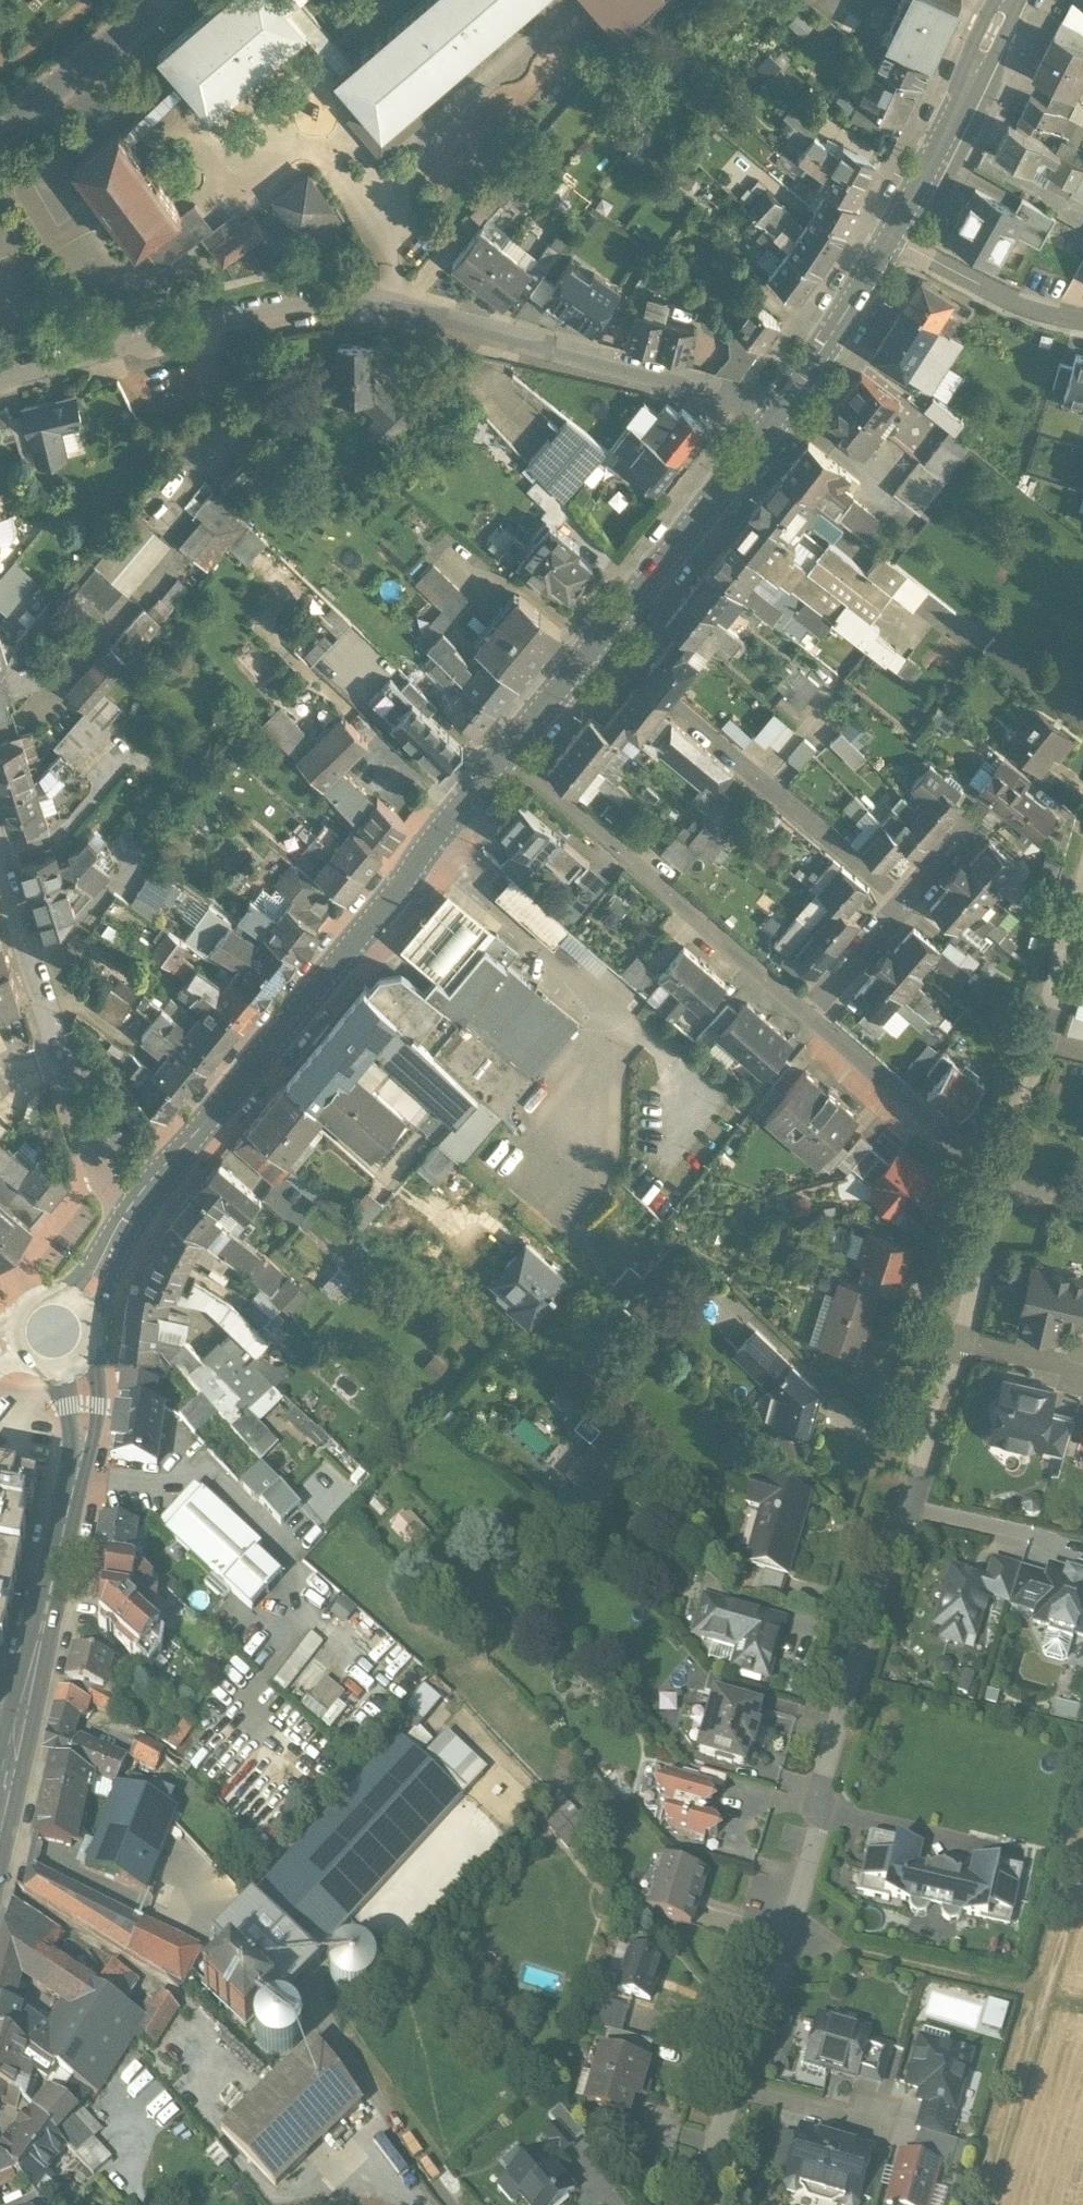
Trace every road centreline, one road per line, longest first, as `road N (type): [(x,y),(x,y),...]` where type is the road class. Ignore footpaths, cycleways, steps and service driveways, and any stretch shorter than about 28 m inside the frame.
road 1 (residential): [(709,2204),(830,1755),(1006,1170)]
road 2 (residential): [(776,415),(369,304),(140,339),(0,378)]
road 3 (secondary): [(130,1214),(505,755)]
road 4 (secondary): [(0,1802),(84,1402),(53,1334)]
road 5 (residential): [(599,641),(905,904)]
road 6 (track): [(785,1938),(1046,1997),(1082,1868)]
road 7 (residential): [(807,1016),(505,755)]
road 8 (residential): [(130,1214),(97,1168),(0,887)]
road 9 (residential): [(1006,1170),(1082,892)]
road 10 (secondary): [(599,641),(776,415)]
road 11 (secondary): [(891,237),(1007,0)]
road 12 (residential): [(1006,1170),(967,1158),(807,1016)]
road 13 (track): [(1046,1997),(986,2204)]
road 14 (secondary): [(776,415),(891,237)]
road 15 (residential): [(891,237),(997,297),(1082,322)]
road 16 (residential): [(161,0),(0,129)]
road 17 (residential): [(905,904),(807,1016)]
road 18 (secondary): [(505,755),(599,641)]
road 19 (secondary): [(53,1334),(130,1214)]

